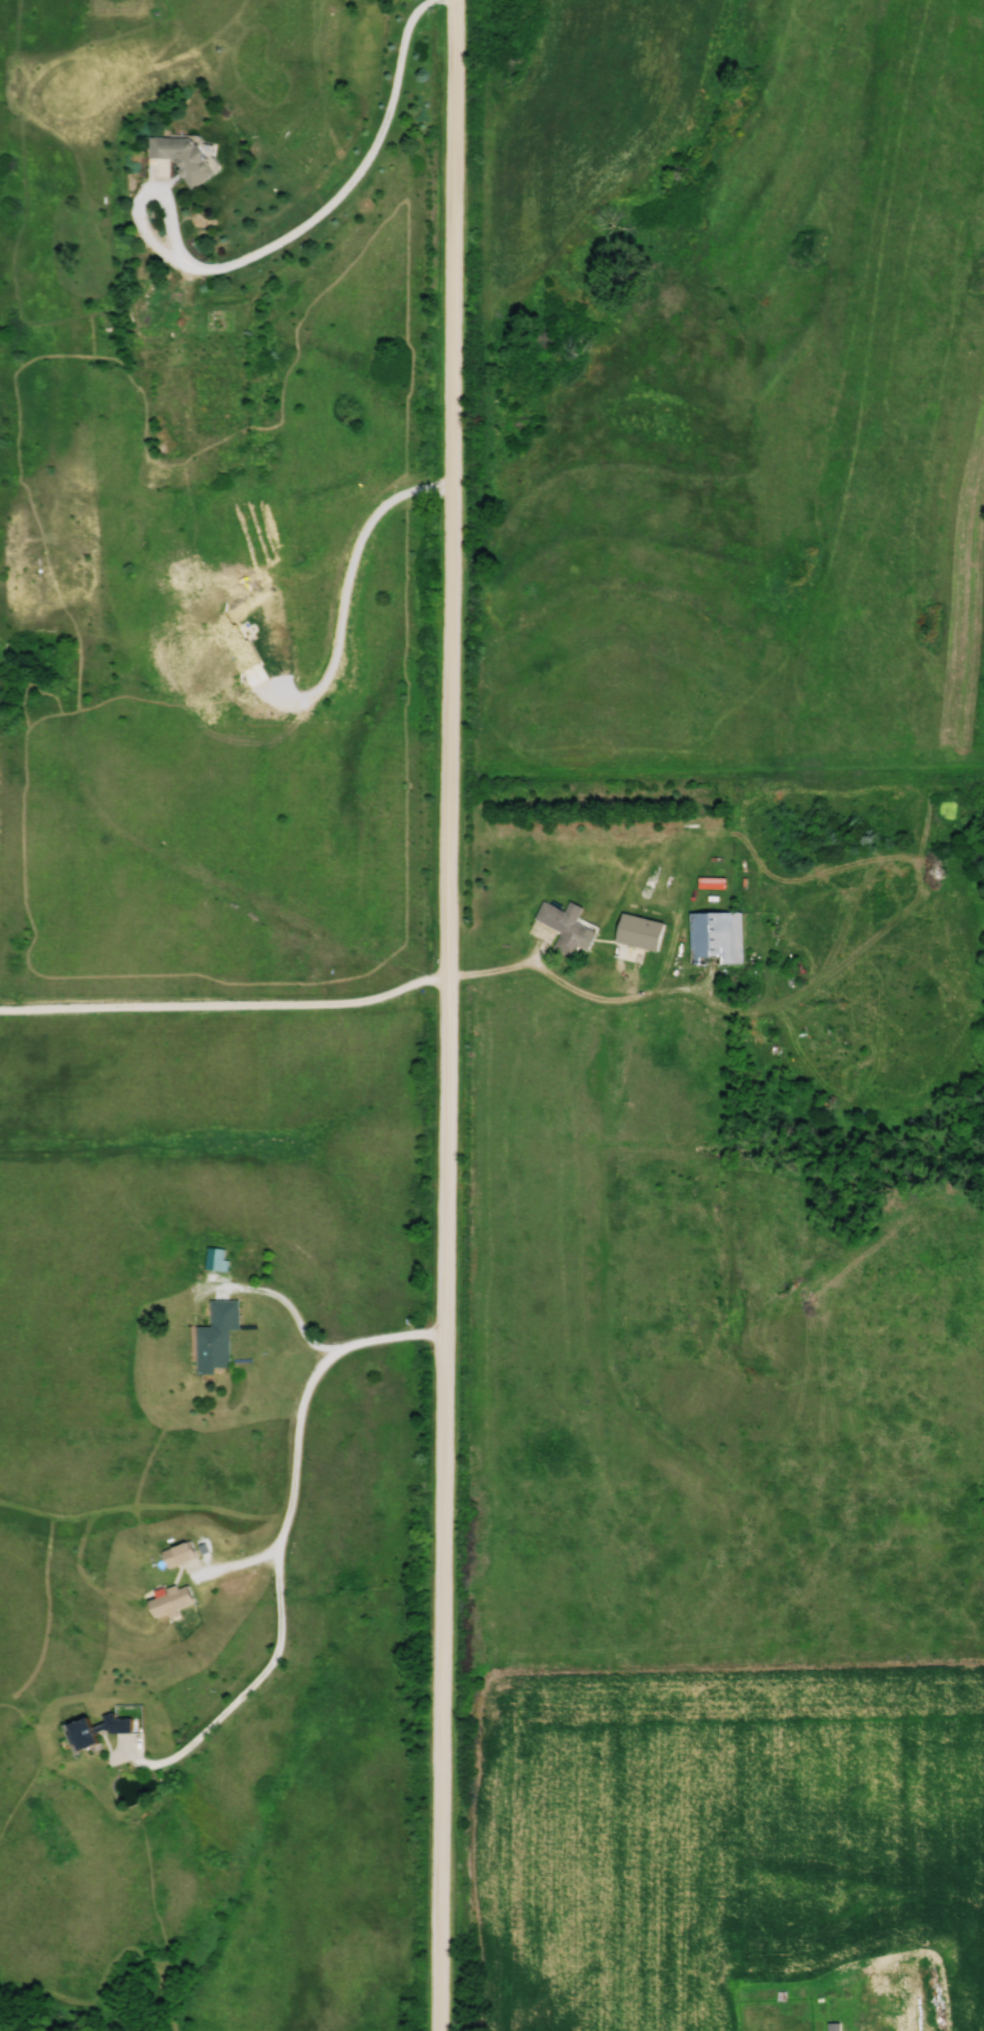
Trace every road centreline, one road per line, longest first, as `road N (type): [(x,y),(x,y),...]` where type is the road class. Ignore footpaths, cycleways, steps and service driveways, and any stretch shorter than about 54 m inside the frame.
road 1 (residential): [(440,2030),(450,796)]
road 2 (residential): [(450,796),(455,0)]

